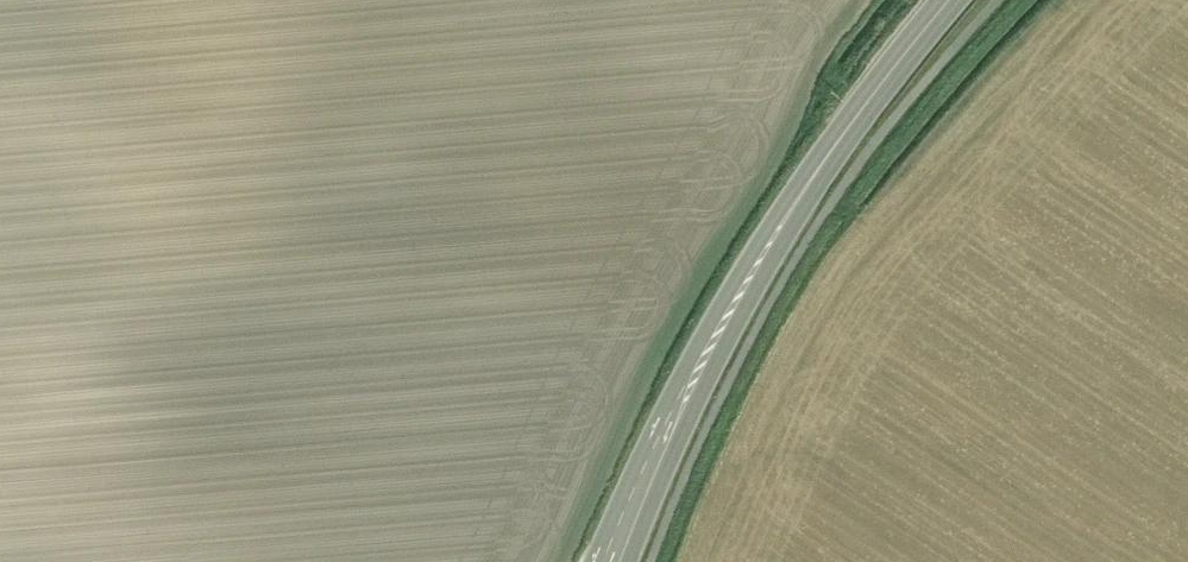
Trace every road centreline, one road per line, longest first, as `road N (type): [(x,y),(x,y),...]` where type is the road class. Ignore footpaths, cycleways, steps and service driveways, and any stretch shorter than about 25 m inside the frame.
road 1 (tertiary): [(835,145),(787,194),(723,296),(598,561)]
road 2 (tertiary): [(630,561),(720,358),(835,145)]
road 3 (tertiary): [(950,0),(835,145)]

